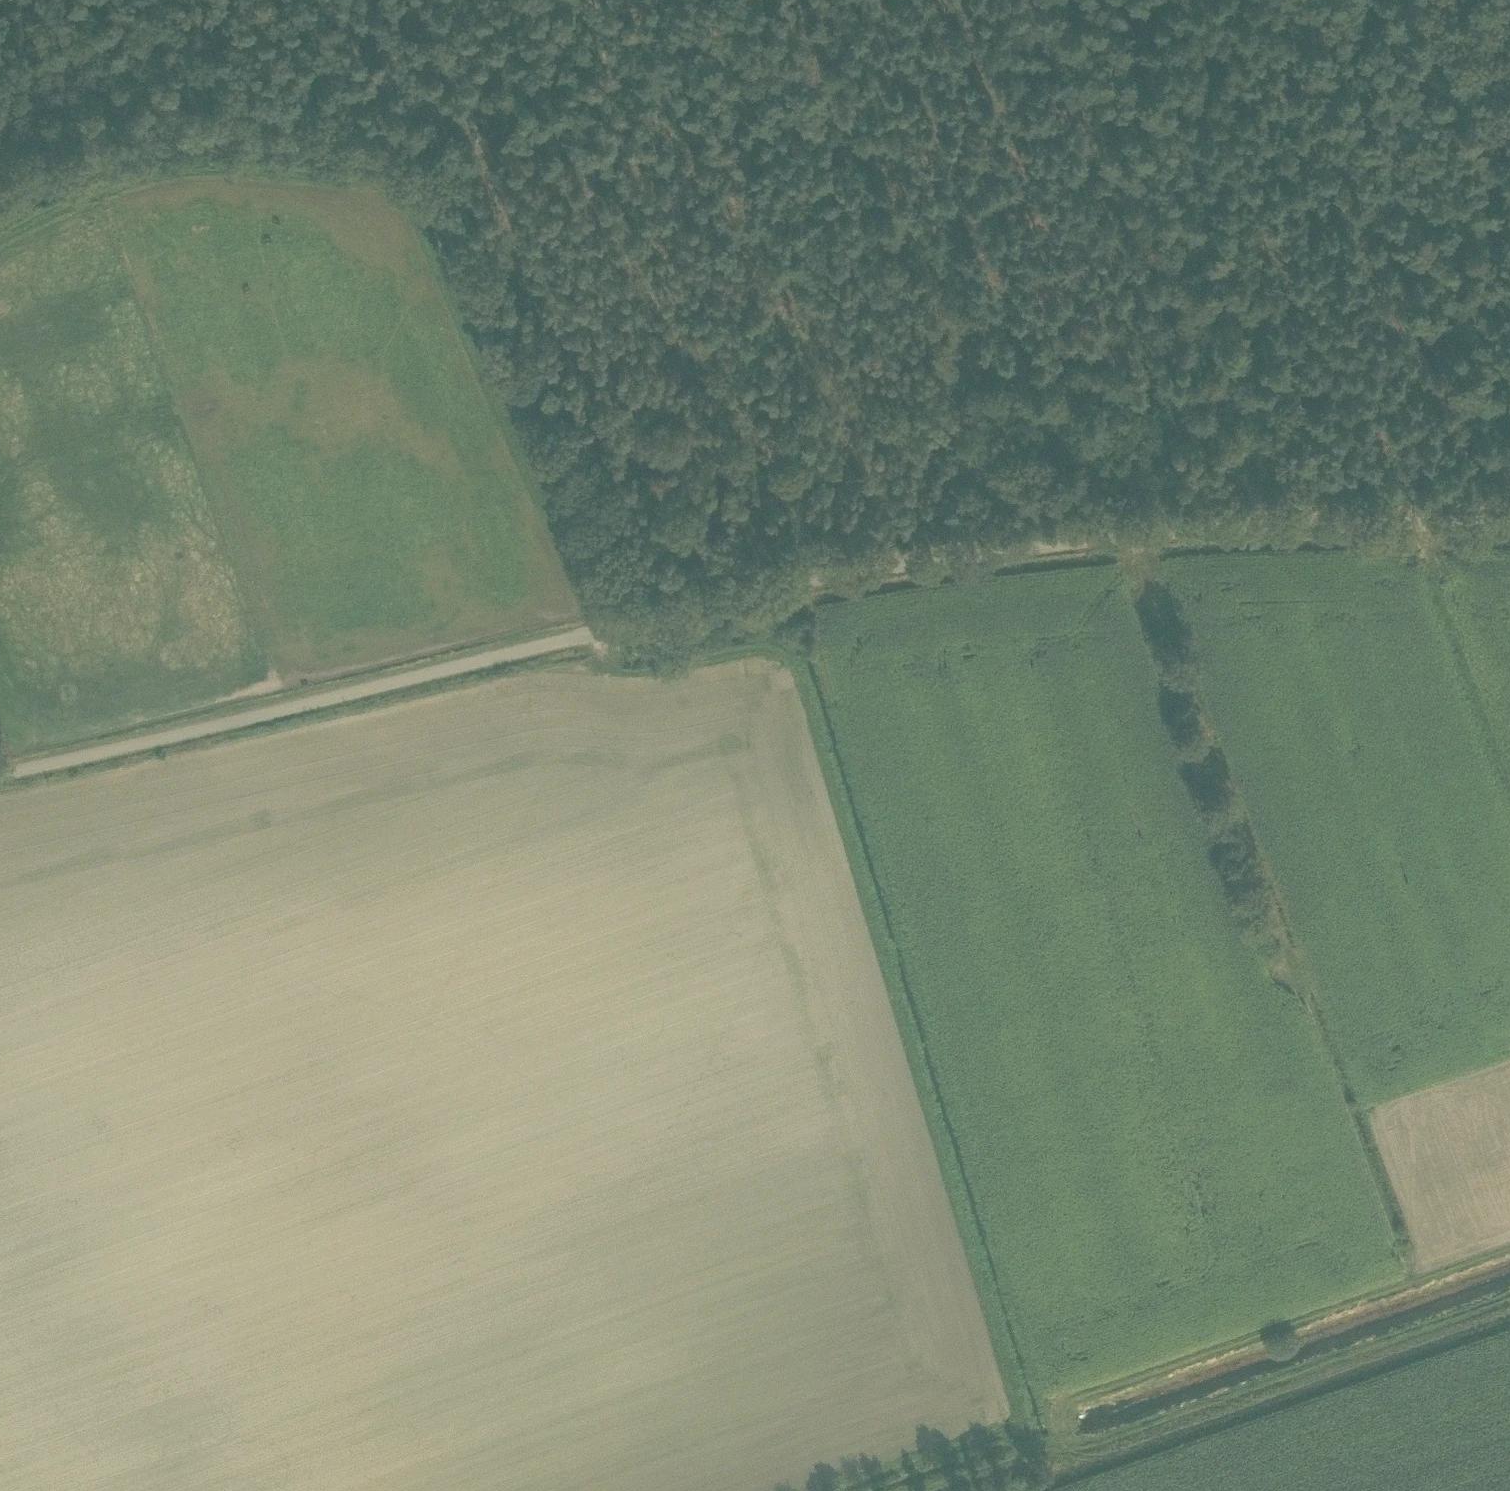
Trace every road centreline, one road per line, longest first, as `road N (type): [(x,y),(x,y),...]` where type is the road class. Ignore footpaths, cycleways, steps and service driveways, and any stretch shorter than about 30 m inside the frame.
road 1 (unclassified): [(0,780),(337,697),(1012,553),(1113,539),(1509,518)]
road 2 (track): [(1448,0),(1509,145)]

